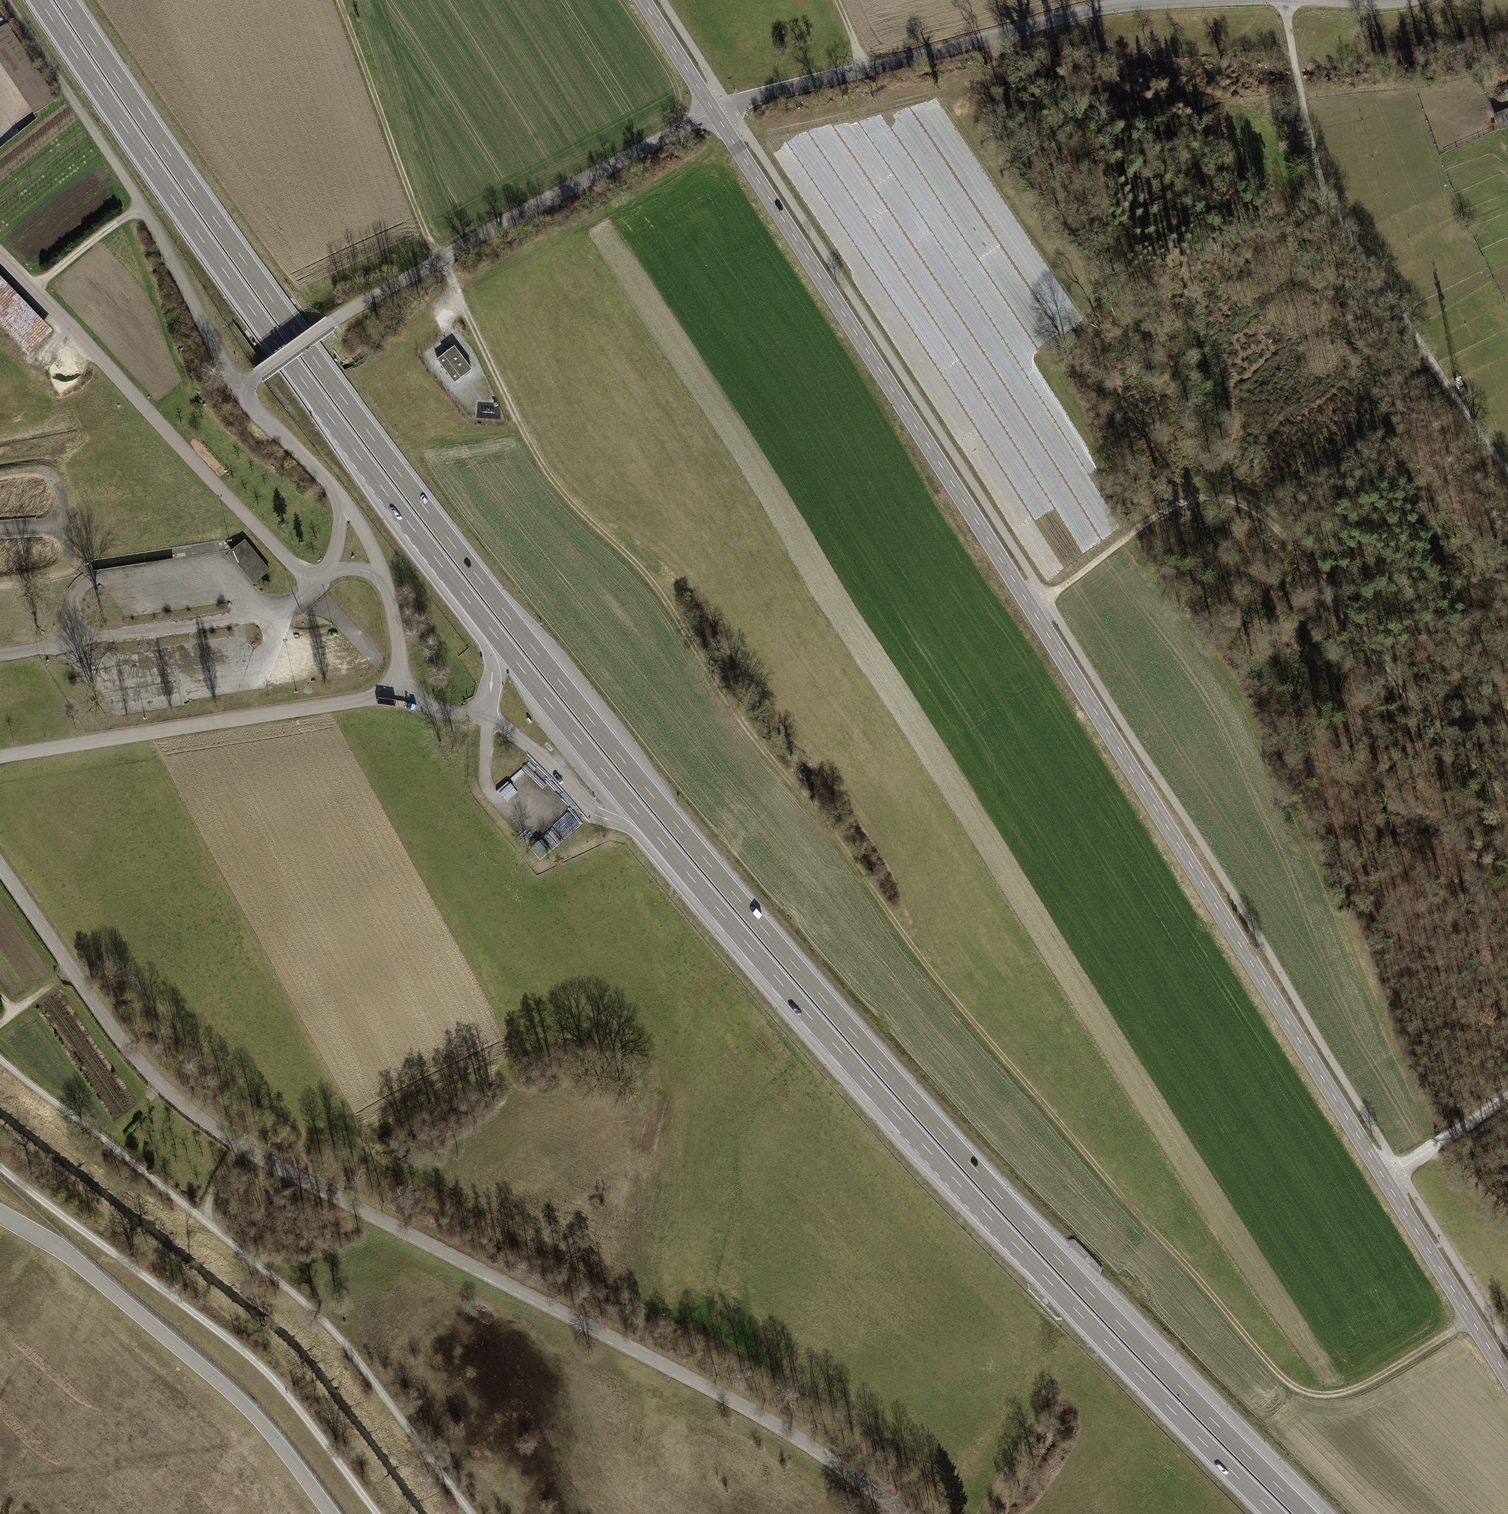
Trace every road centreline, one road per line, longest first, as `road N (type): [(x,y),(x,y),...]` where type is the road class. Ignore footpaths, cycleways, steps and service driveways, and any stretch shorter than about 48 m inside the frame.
road 1 (motorway): [(1307,1513),(971,1164),(634,773),(292,327),(66,0)]
road 2 (track): [(339,0),(436,259),(535,447),(575,503),(646,573),(744,725),(817,807),(930,972),(1152,1230),(1283,1377),(1309,1392),(1360,1388),(1472,1317)]
road 3 (primary): [(713,110),(1507,1376)]
road 4 (unclassified): [(0,866),(134,1057),(237,1147),(640,1352),(792,1436),(902,1513)]
road 5 (motorway): [(663,844),(958,1184),(1274,1513)]
road 6 (motorway): [(39,0),(226,275),(480,616)]
road 7 (residential): [(1404,0),(1099,10),(713,110)]
road 8 (track): [(471,1513),(340,1338),(204,1218),(0,1060)]
road 9 (track): [(1031,608),(1153,517),(1196,497),(1263,512),(1397,683),(1507,795)]
road 10 (track): [(1279,0),(1328,200),(1507,471)]
road 11 (track): [(0,1163),(262,1365),(378,1513)]
road 12 (motorway): [(480,616),(492,667),(487,715),(554,768),(594,814),(663,844)]
road 13 (motorway): [(480,616),(663,844)]
road 14 (track): [(1385,1180),(1507,1094)]
road 15 (track): [(28,287),(119,217),(142,209)]
road 16 (primary): [(643,0),(713,110)]
road 17 (track): [(984,1513),(1042,1403)]

